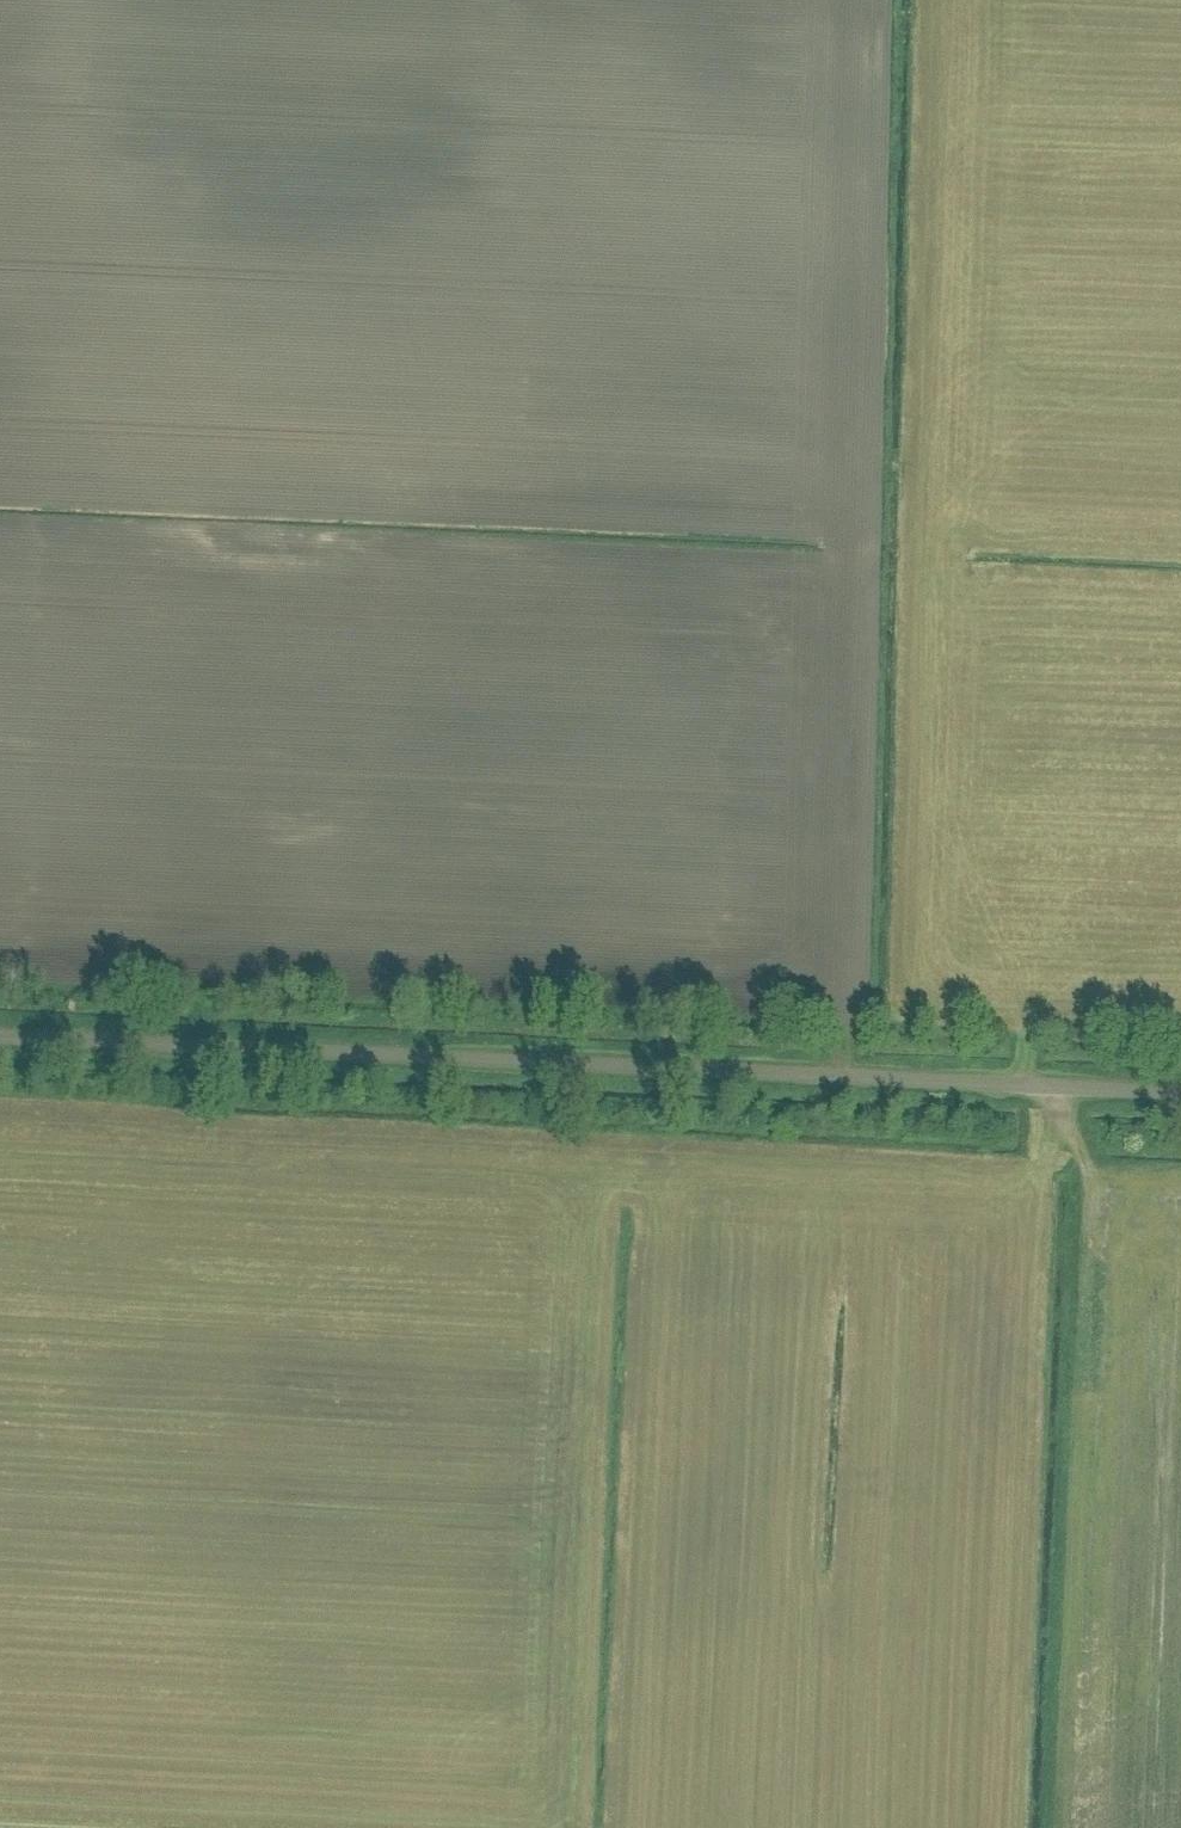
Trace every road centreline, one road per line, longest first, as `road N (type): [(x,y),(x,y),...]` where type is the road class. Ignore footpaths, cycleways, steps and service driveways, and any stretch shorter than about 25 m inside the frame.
road 1 (unclassified): [(1180,1093),(0,1038)]

